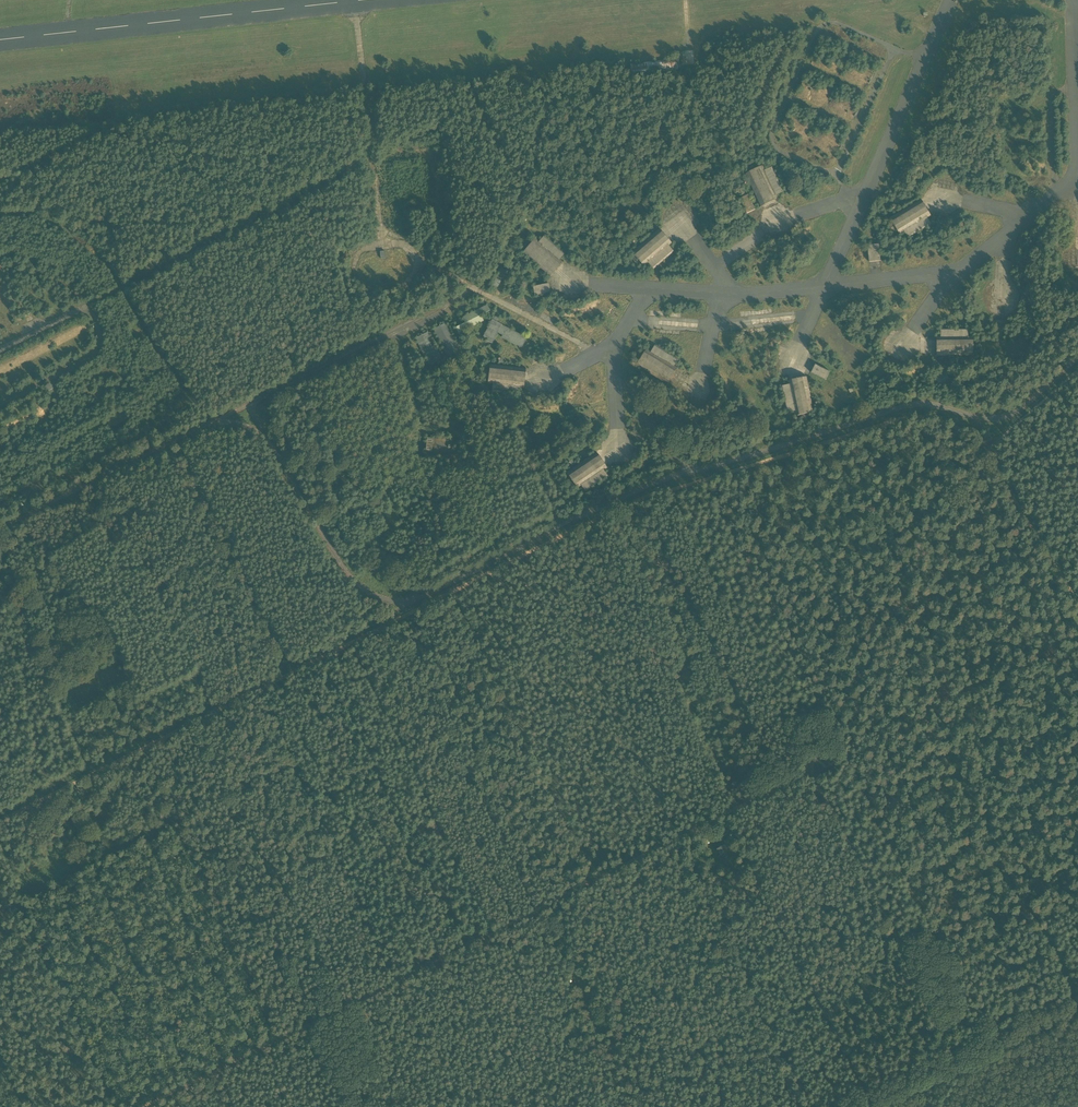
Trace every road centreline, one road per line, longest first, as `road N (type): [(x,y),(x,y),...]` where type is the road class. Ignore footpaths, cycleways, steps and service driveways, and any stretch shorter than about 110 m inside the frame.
road 1 (track): [(0,821),(583,526),(677,488)]
road 2 (track): [(141,1106),(809,771)]
road 3 (track): [(809,771),(969,469),(992,446)]
road 4 (track): [(963,1065),(809,771)]
road 5 (track): [(677,488),(914,416),(992,446)]
road 6 (track): [(677,488),(809,771)]
road 7 (track): [(809,771),(1077,657)]
road 8 (track): [(992,446),(993,462),(1077,604)]
road 9 (track): [(963,1065),(1077,1012)]

